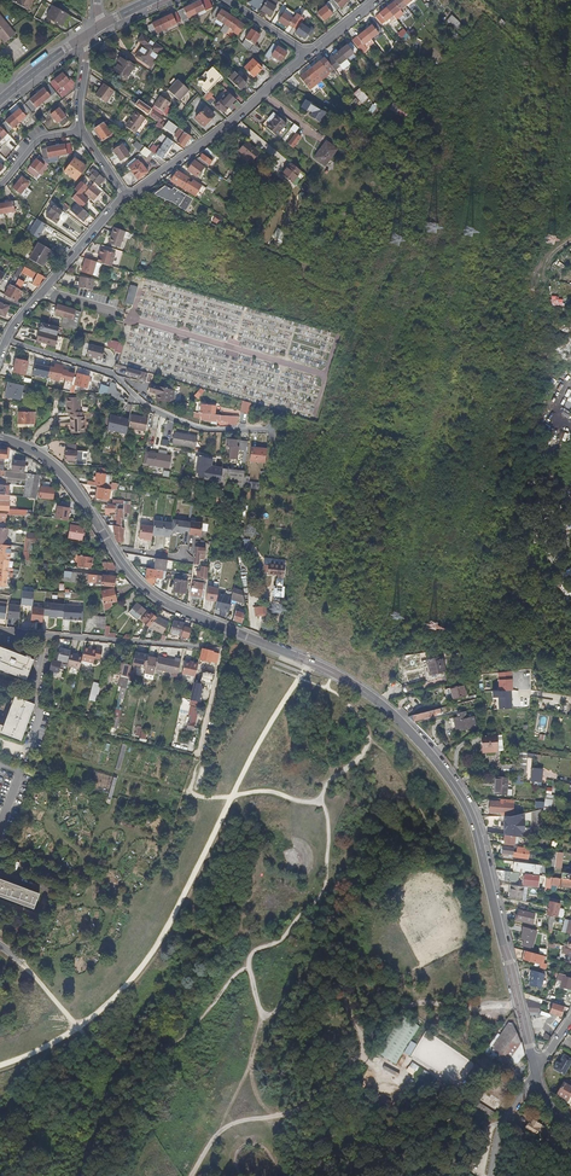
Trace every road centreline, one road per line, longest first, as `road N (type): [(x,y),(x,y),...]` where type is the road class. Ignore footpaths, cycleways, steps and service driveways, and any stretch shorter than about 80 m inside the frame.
road 1 (tertiary): [(534,1068),(476,831),(439,764),(350,682),(155,597),(123,564),(64,477),(0,437)]
road 2 (track): [(319,799),(329,825),(325,884),(282,938),(250,958),(263,1013),(275,1012),(319,963),(331,969),(361,1046),(404,1007),(519,1003)]
road 3 (residential): [(4,340),(109,372),(149,407),(205,430),(274,431)]
road 4 (track): [(80,1028),(151,954),(231,796)]
road 5 (track): [(333,672),(327,687),(370,730),(362,756),(312,801),(267,791),(231,796)]
road 6 (residential): [(306,55),(227,125),(126,195)]
road 7 (track): [(329,290),(296,263),(126,195)]
road 8 (residential): [(4,340),(126,195)]
road 9 (residential): [(223,649),(45,634)]
road 10 (track): [(231,796),(307,661)]

